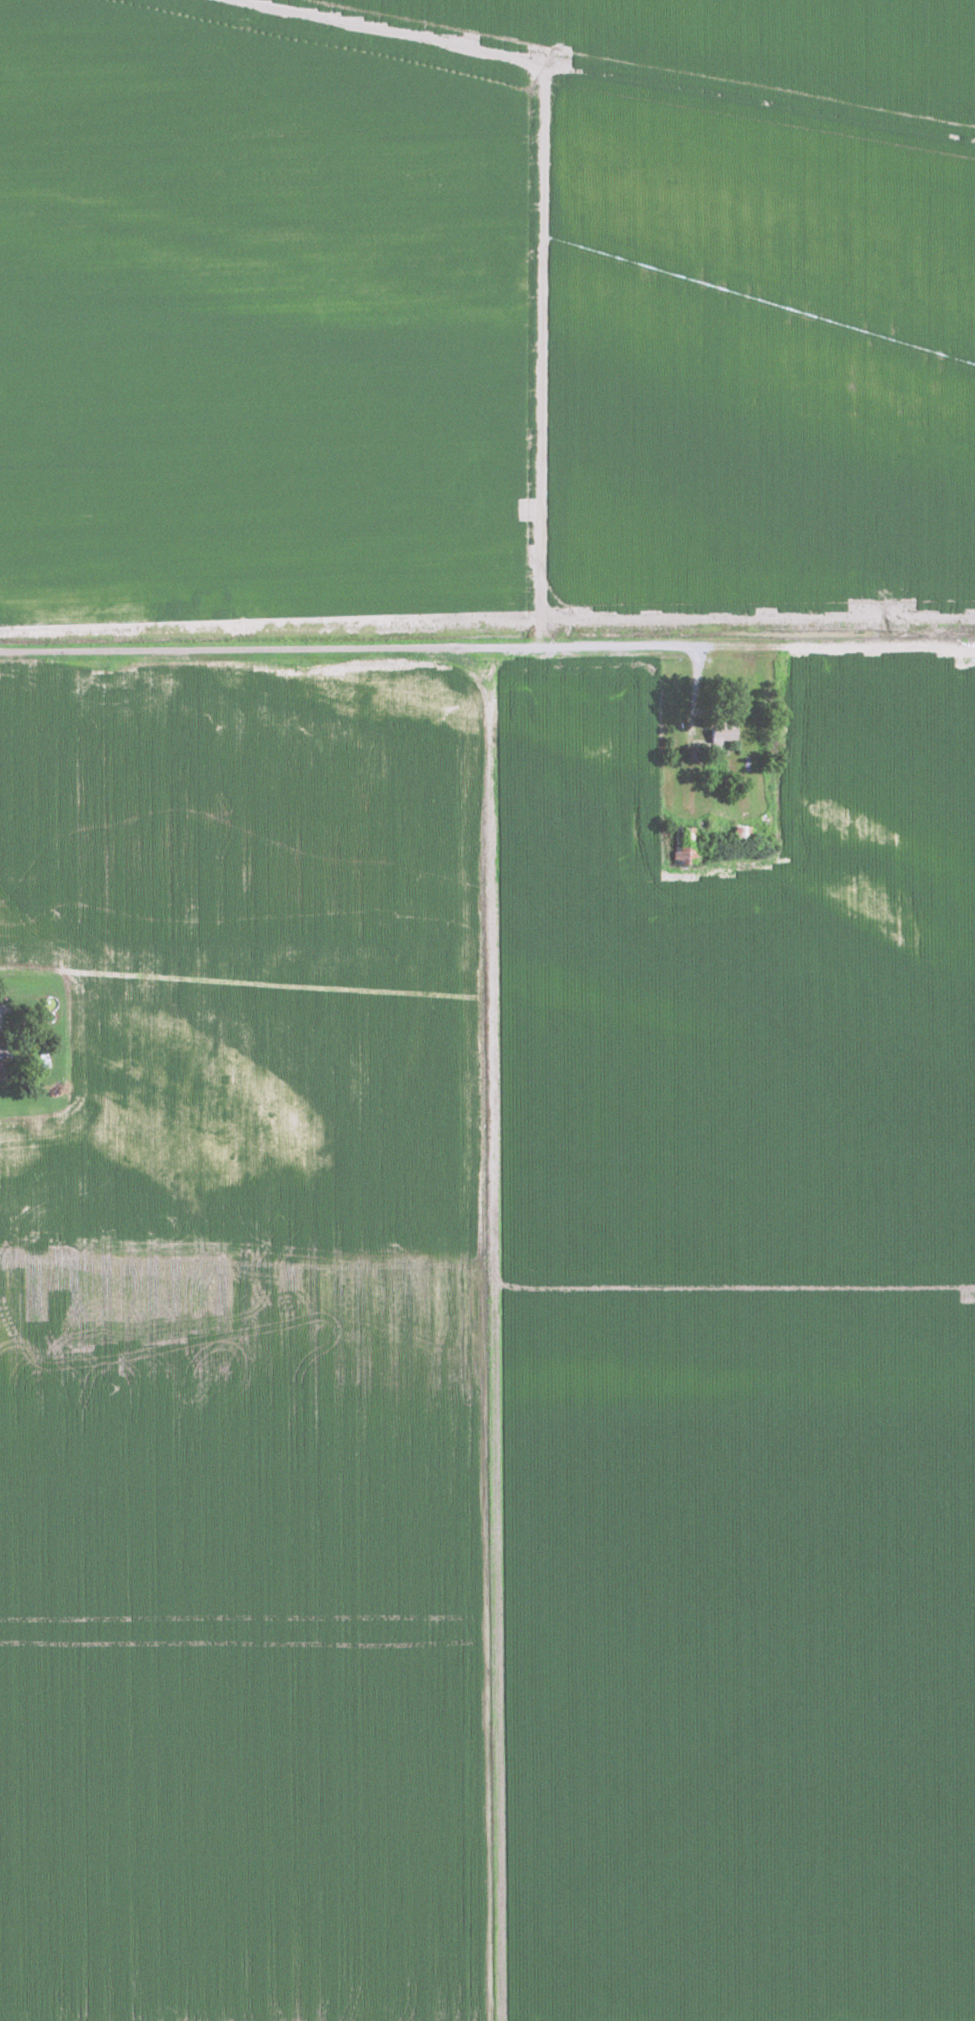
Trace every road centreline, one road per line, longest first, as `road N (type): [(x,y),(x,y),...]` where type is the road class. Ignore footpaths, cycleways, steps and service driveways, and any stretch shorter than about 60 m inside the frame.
road 1 (residential): [(0,651),(974,645)]

